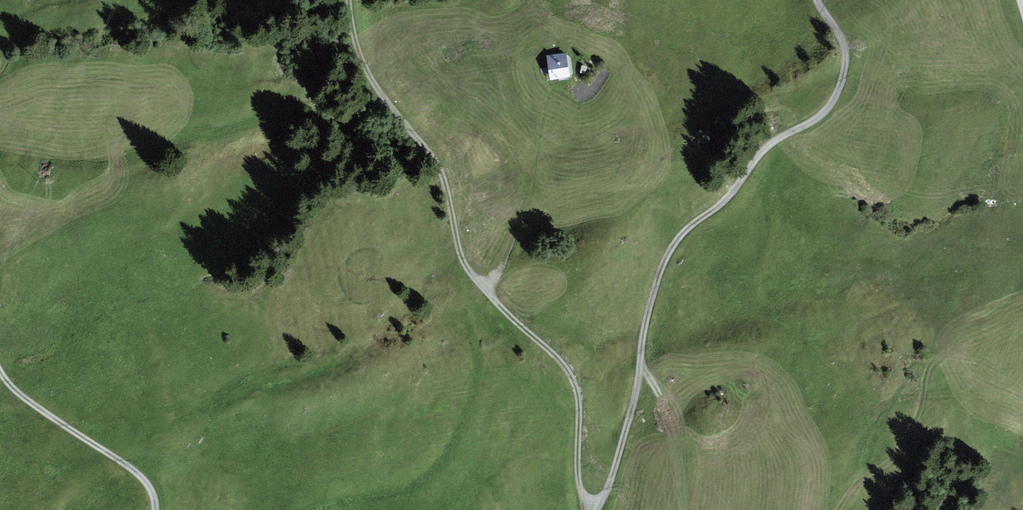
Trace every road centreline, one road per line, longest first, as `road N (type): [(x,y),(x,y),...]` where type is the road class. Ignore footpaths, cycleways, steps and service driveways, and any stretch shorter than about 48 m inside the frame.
road 1 (track): [(595,509),(613,477),(671,243),(725,200),(768,145),(820,119),(841,92),(842,42),(816,0)]
road 2 (track): [(350,0),(358,52),(383,100),(436,161),(462,263),(569,369),(580,403),(585,509)]
road 3 (track): [(0,370),(20,394),(140,475),(157,509)]

